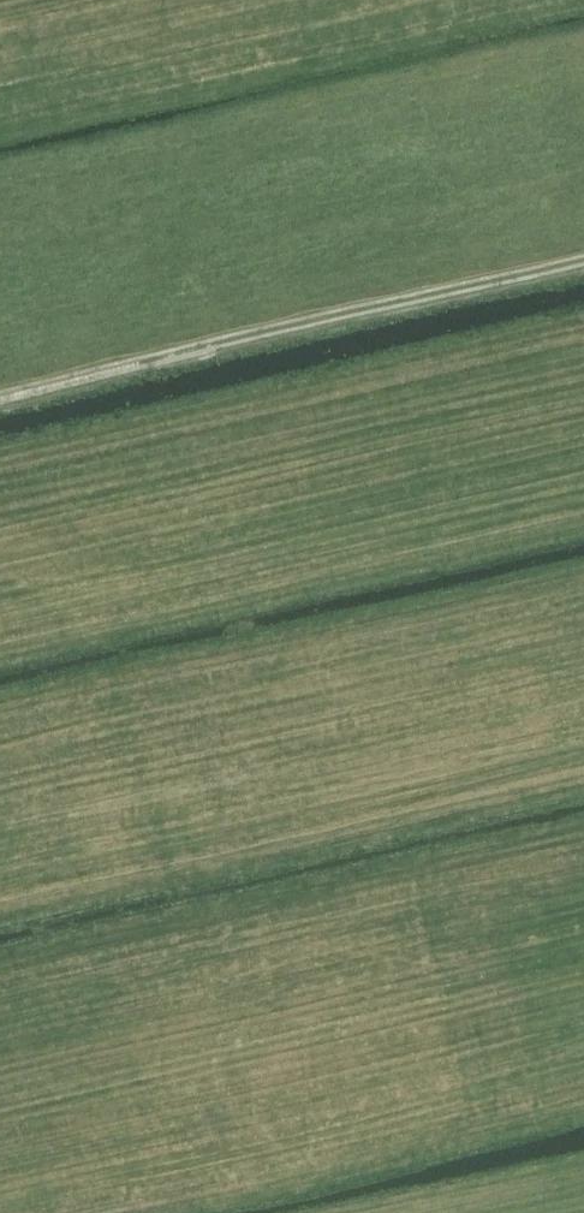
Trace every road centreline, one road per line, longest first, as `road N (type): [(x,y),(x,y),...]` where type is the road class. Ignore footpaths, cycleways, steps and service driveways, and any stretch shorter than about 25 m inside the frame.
road 1 (track): [(0,399),(583,264)]

